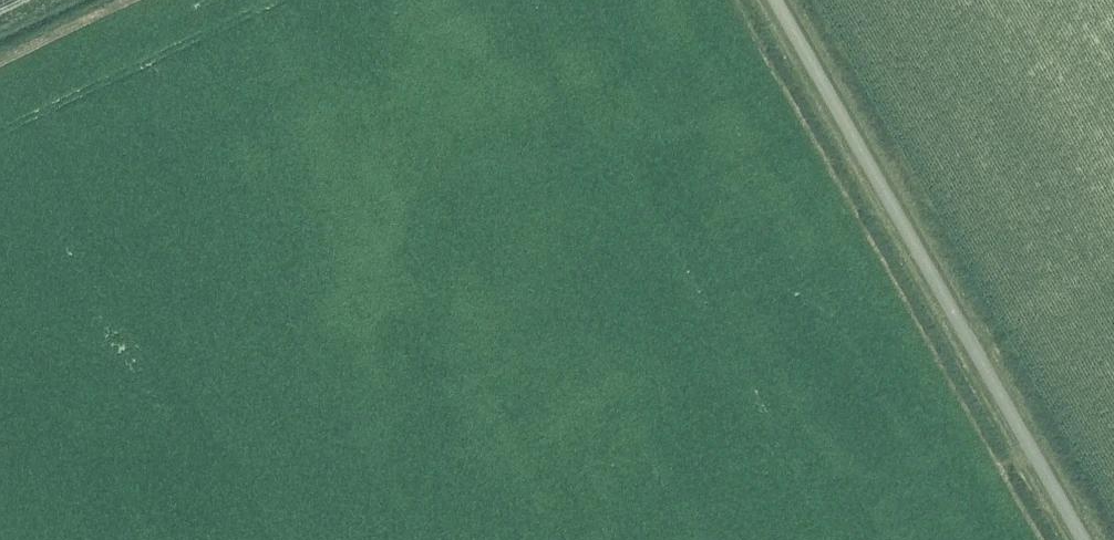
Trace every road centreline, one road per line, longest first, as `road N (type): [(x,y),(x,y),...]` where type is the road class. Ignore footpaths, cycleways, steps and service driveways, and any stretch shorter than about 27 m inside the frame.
road 1 (unclassified): [(1080,539),(770,0)]

